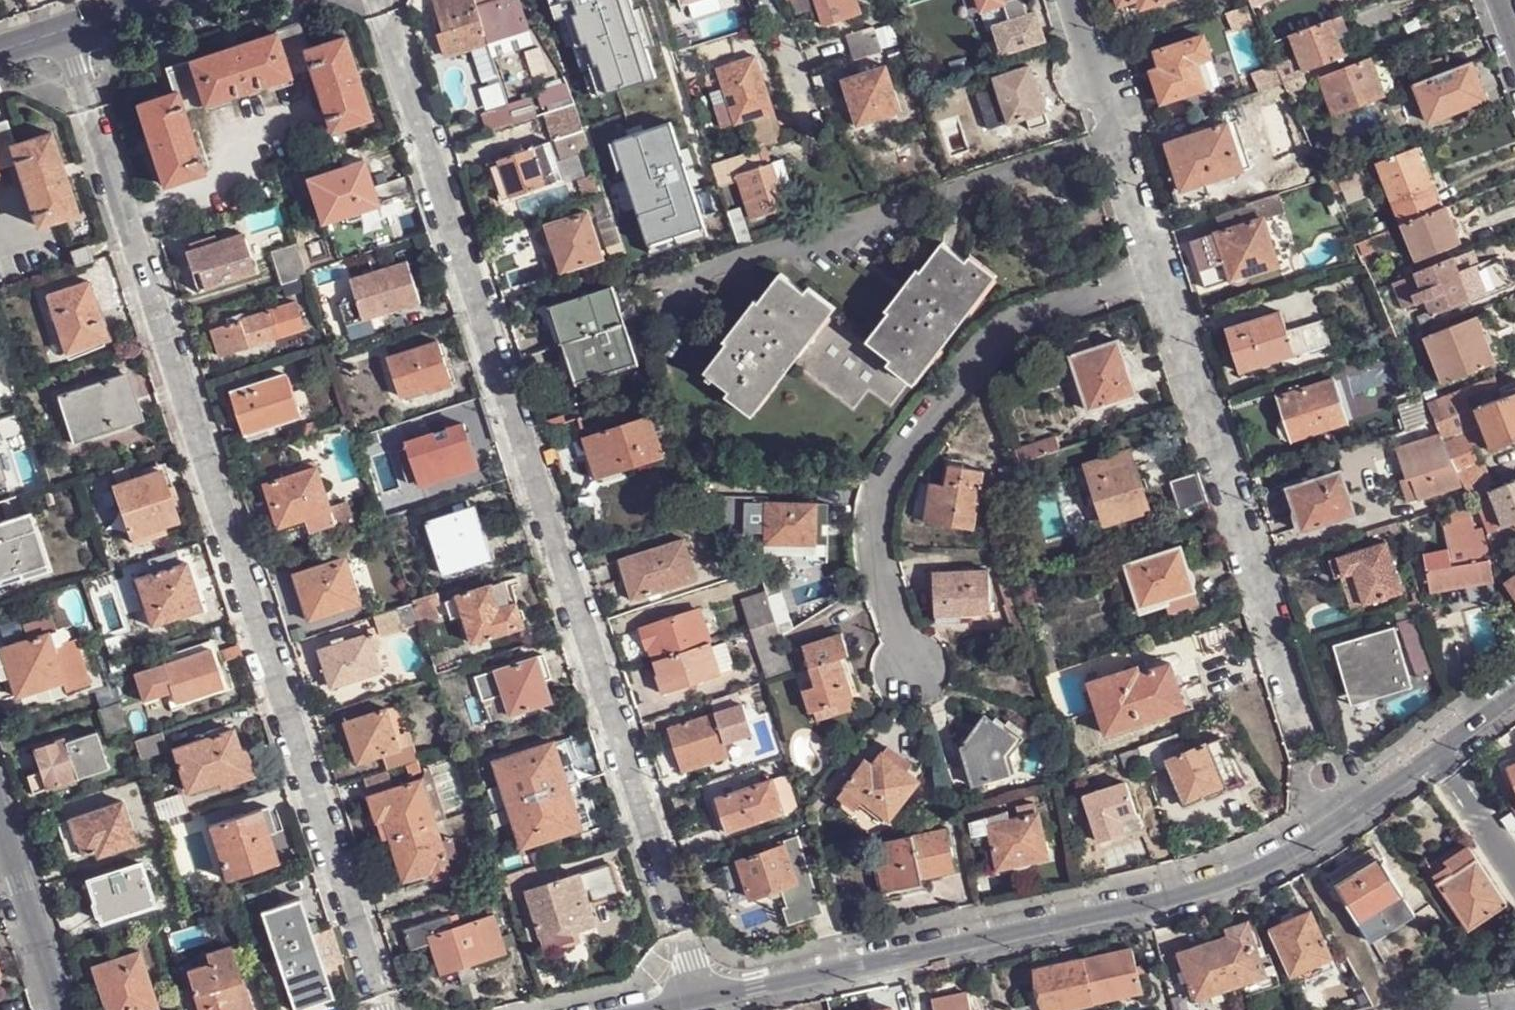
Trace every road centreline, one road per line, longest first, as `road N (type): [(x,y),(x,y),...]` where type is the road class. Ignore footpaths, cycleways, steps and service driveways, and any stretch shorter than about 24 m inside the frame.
road 1 (residential): [(379,0),(702,998)]
road 2 (residential): [(383,1009),(68,28)]
road 3 (residential): [(1514,691),(1309,839),(1247,873),(702,998)]
road 4 (residential): [(1311,735),(1071,0)]
road 5 (residential): [(0,835),(54,1009)]

